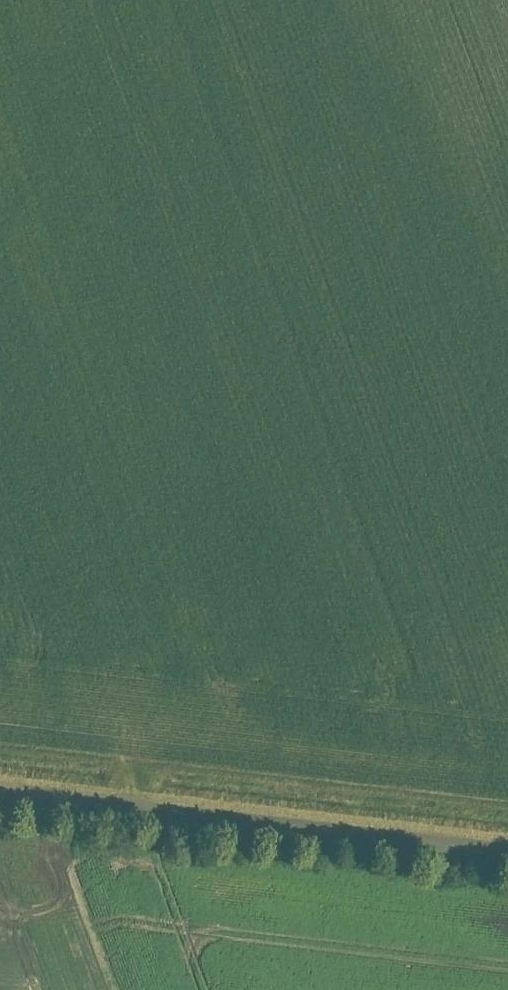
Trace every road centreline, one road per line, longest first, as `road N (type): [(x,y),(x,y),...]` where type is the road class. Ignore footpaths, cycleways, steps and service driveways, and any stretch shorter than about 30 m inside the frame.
road 1 (residential): [(0,798),(507,857)]

